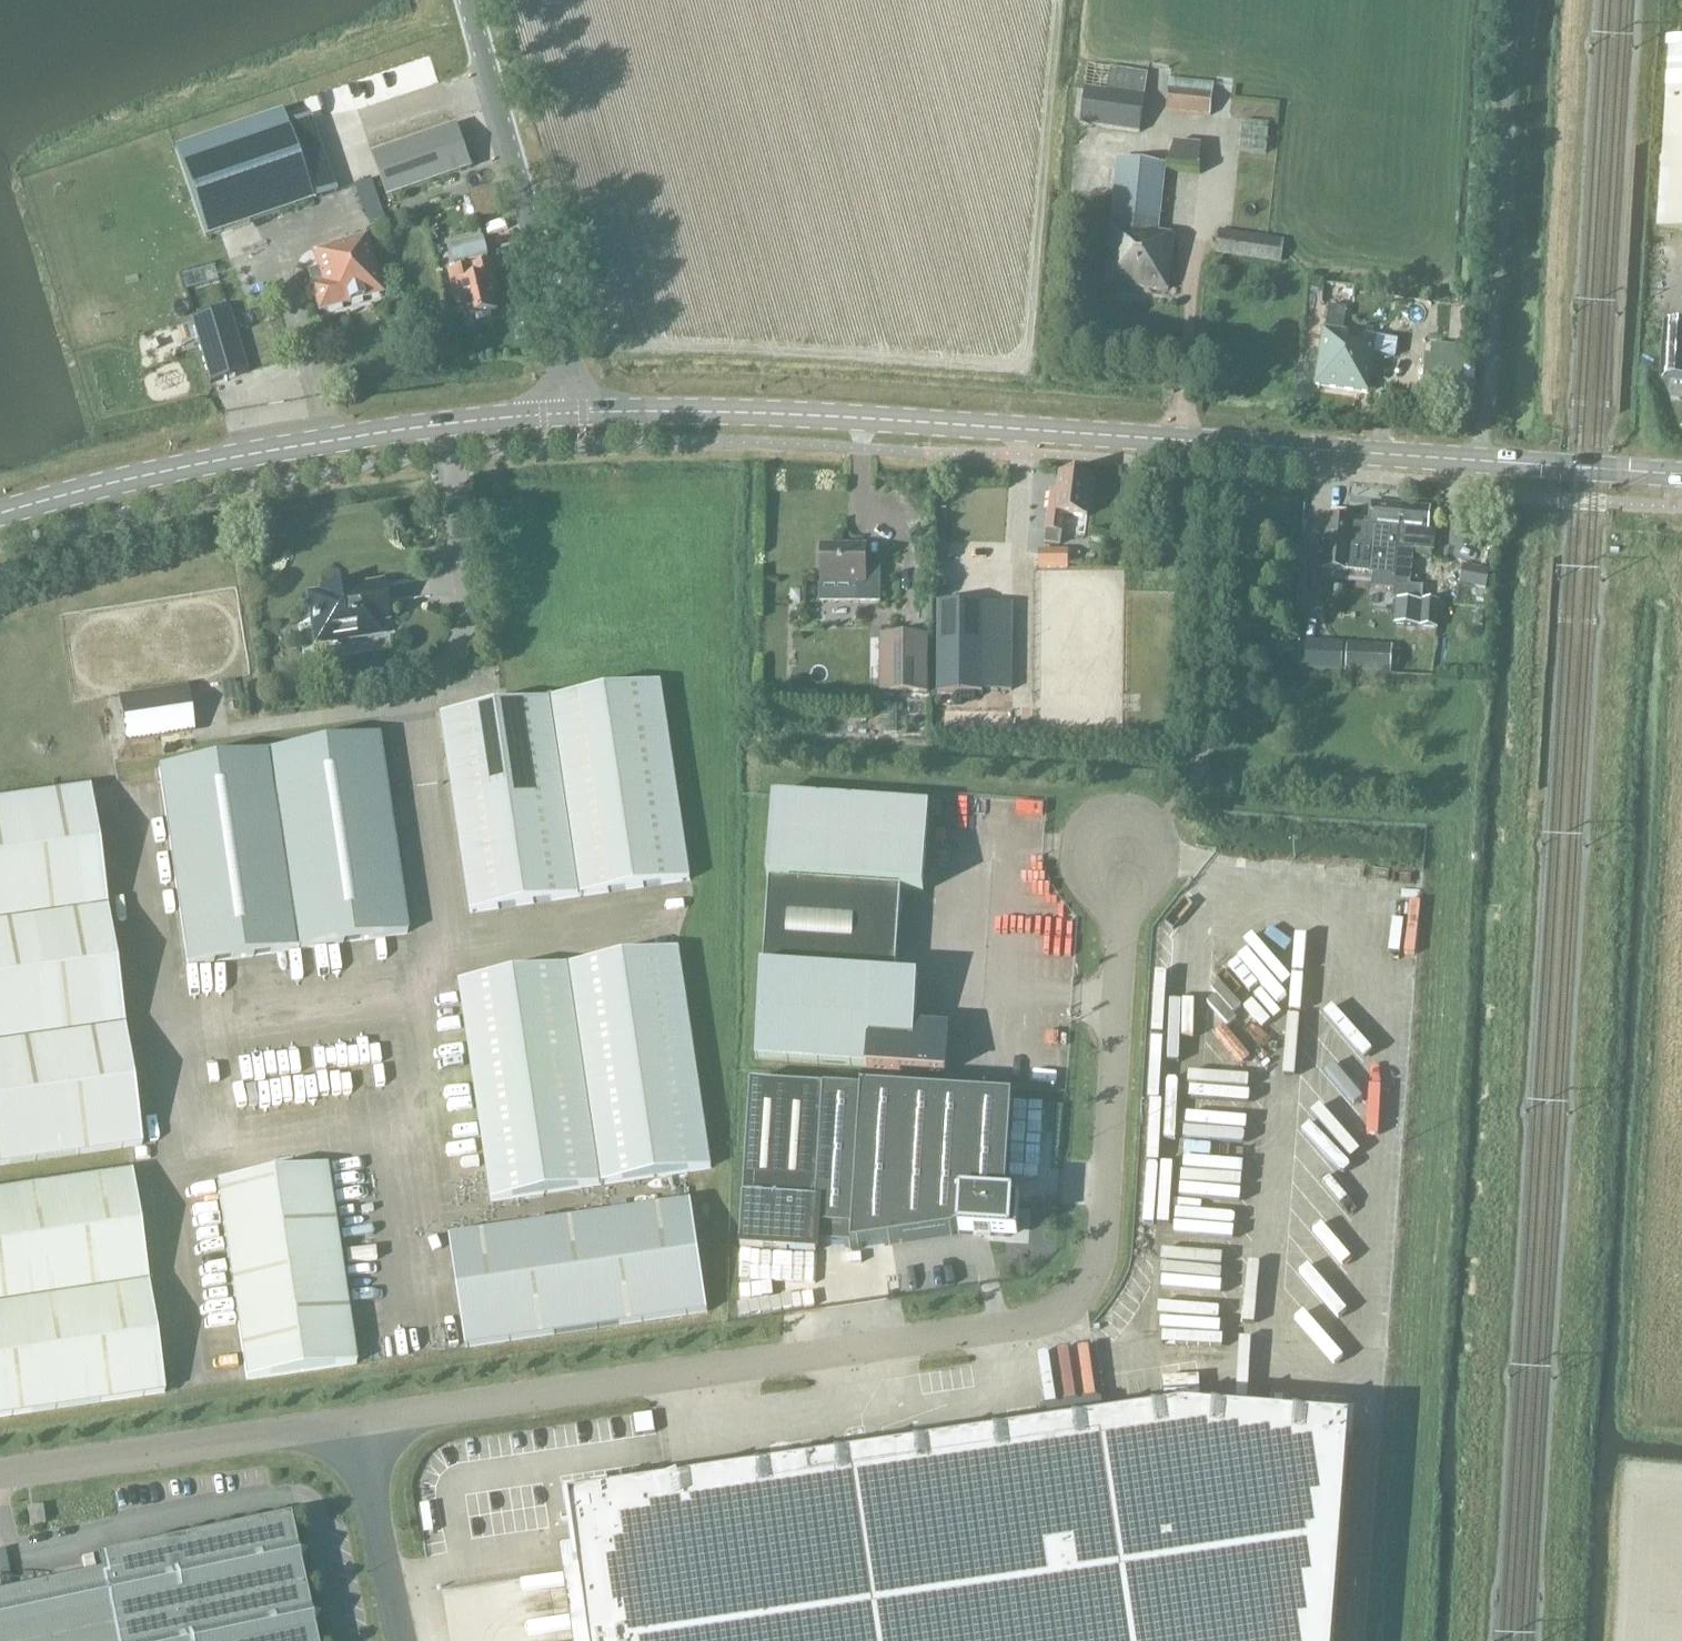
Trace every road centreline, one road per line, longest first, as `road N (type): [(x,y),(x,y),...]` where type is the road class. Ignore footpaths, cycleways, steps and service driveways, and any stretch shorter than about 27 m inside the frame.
road 1 (unclassified): [(356,1425),(1050,1316),(1083,1287),(1105,1245),(1125,871)]
road 2 (tertiary): [(1681,474),(824,416),(581,411)]
road 3 (tertiary): [(581,411),(254,454),(0,514)]
road 4 (unclassified): [(581,411),(464,0)]
road 5 (unclassified): [(0,1479),(356,1425)]
road 6 (unclassified): [(400,1640),(356,1425)]

